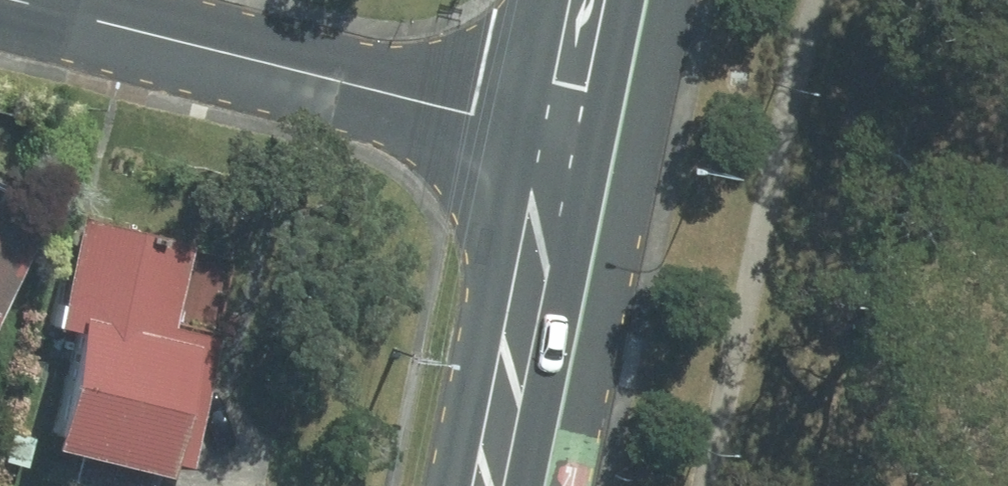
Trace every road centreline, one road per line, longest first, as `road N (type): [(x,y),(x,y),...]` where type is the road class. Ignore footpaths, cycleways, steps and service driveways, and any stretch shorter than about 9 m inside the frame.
road 1 (tertiary): [(559,138),(17,0)]
road 2 (primary): [(489,485),(559,138)]
road 3 (primary): [(559,138),(588,0)]

